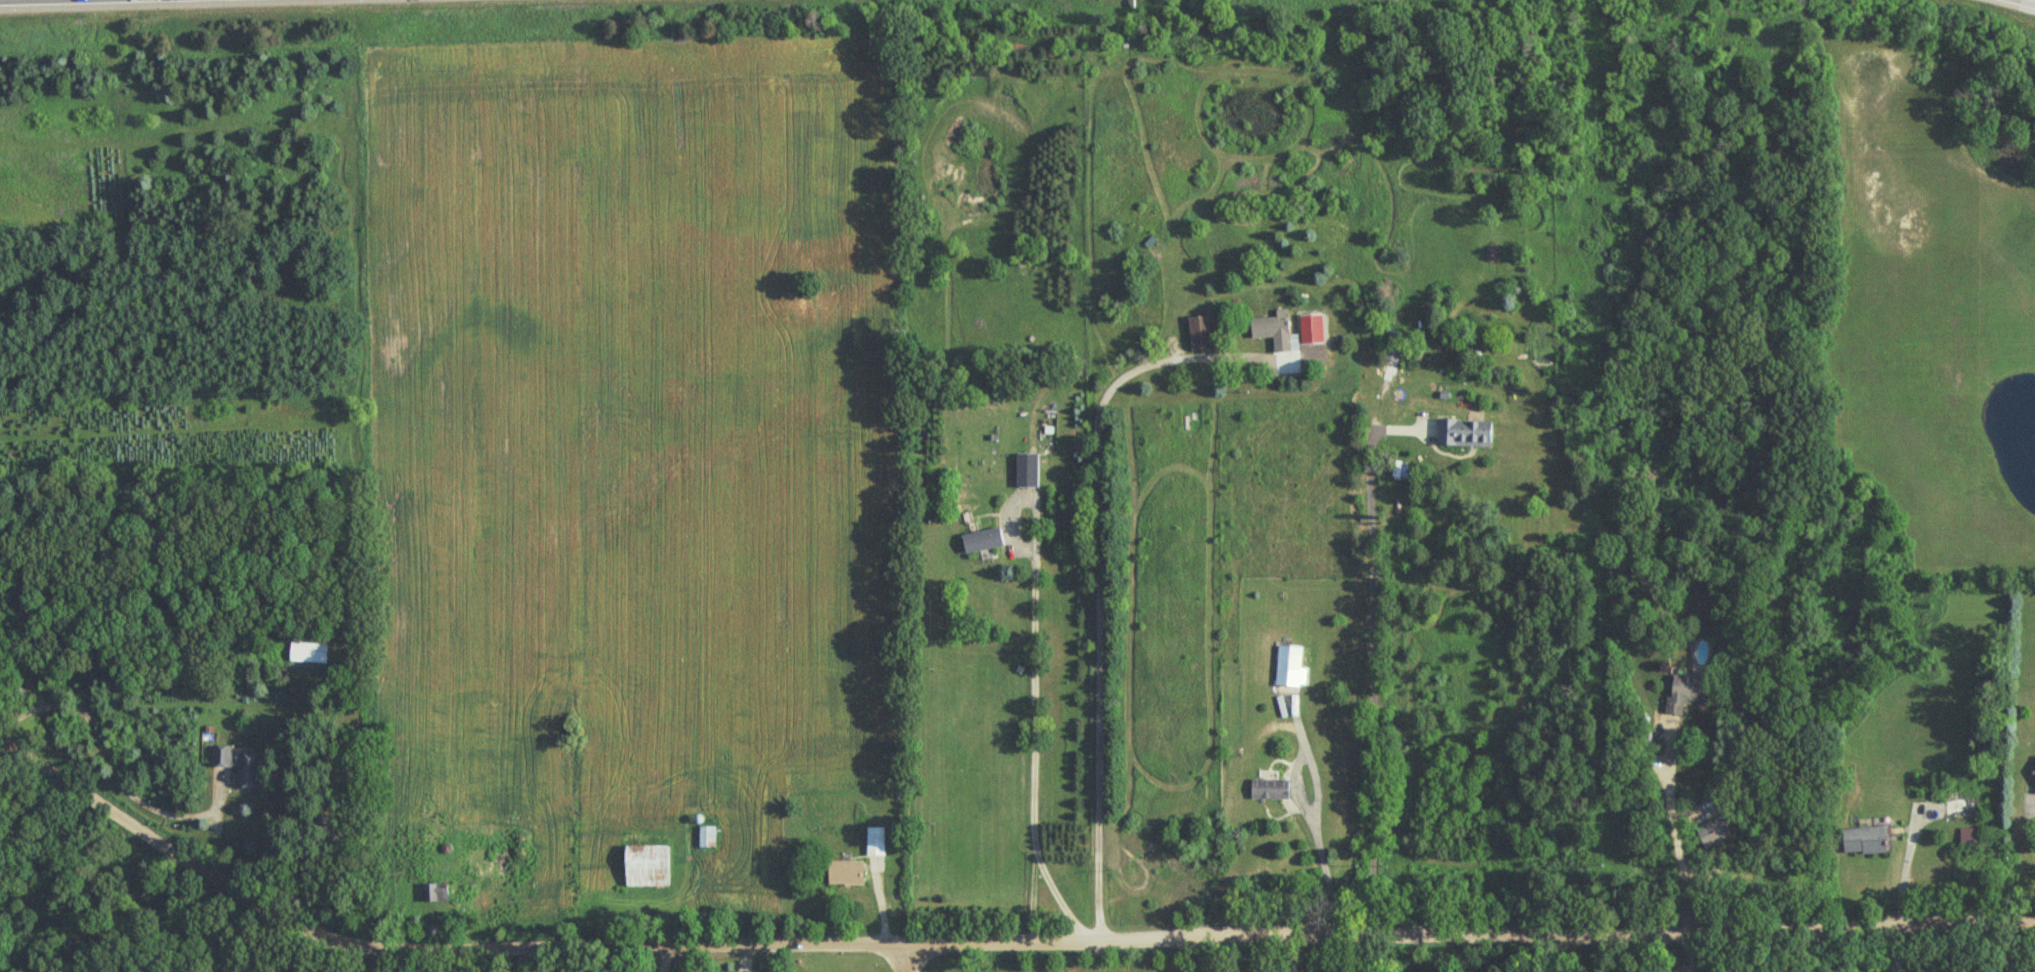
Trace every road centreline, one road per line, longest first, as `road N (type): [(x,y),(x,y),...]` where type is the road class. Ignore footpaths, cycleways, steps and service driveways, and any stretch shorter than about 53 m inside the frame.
road 1 (residential): [(0,735),(237,889),(334,938),(369,945),(436,951),(1237,927),(2034,921)]

